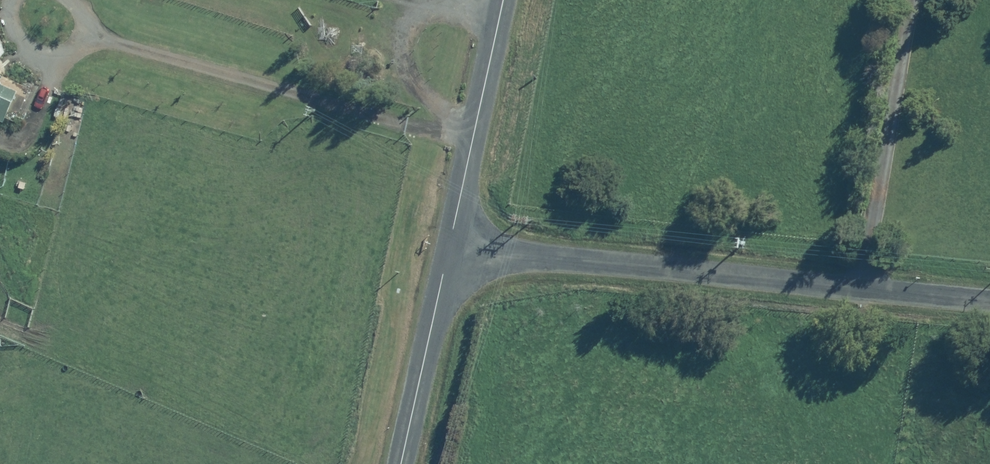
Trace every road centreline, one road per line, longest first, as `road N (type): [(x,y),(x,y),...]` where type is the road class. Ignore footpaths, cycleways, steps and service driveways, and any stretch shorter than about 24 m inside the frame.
road 1 (unclassified): [(989,302),(451,249)]
road 2 (unclassified): [(451,249),(506,0)]
road 3 (unclassified): [(409,463),(451,249)]

